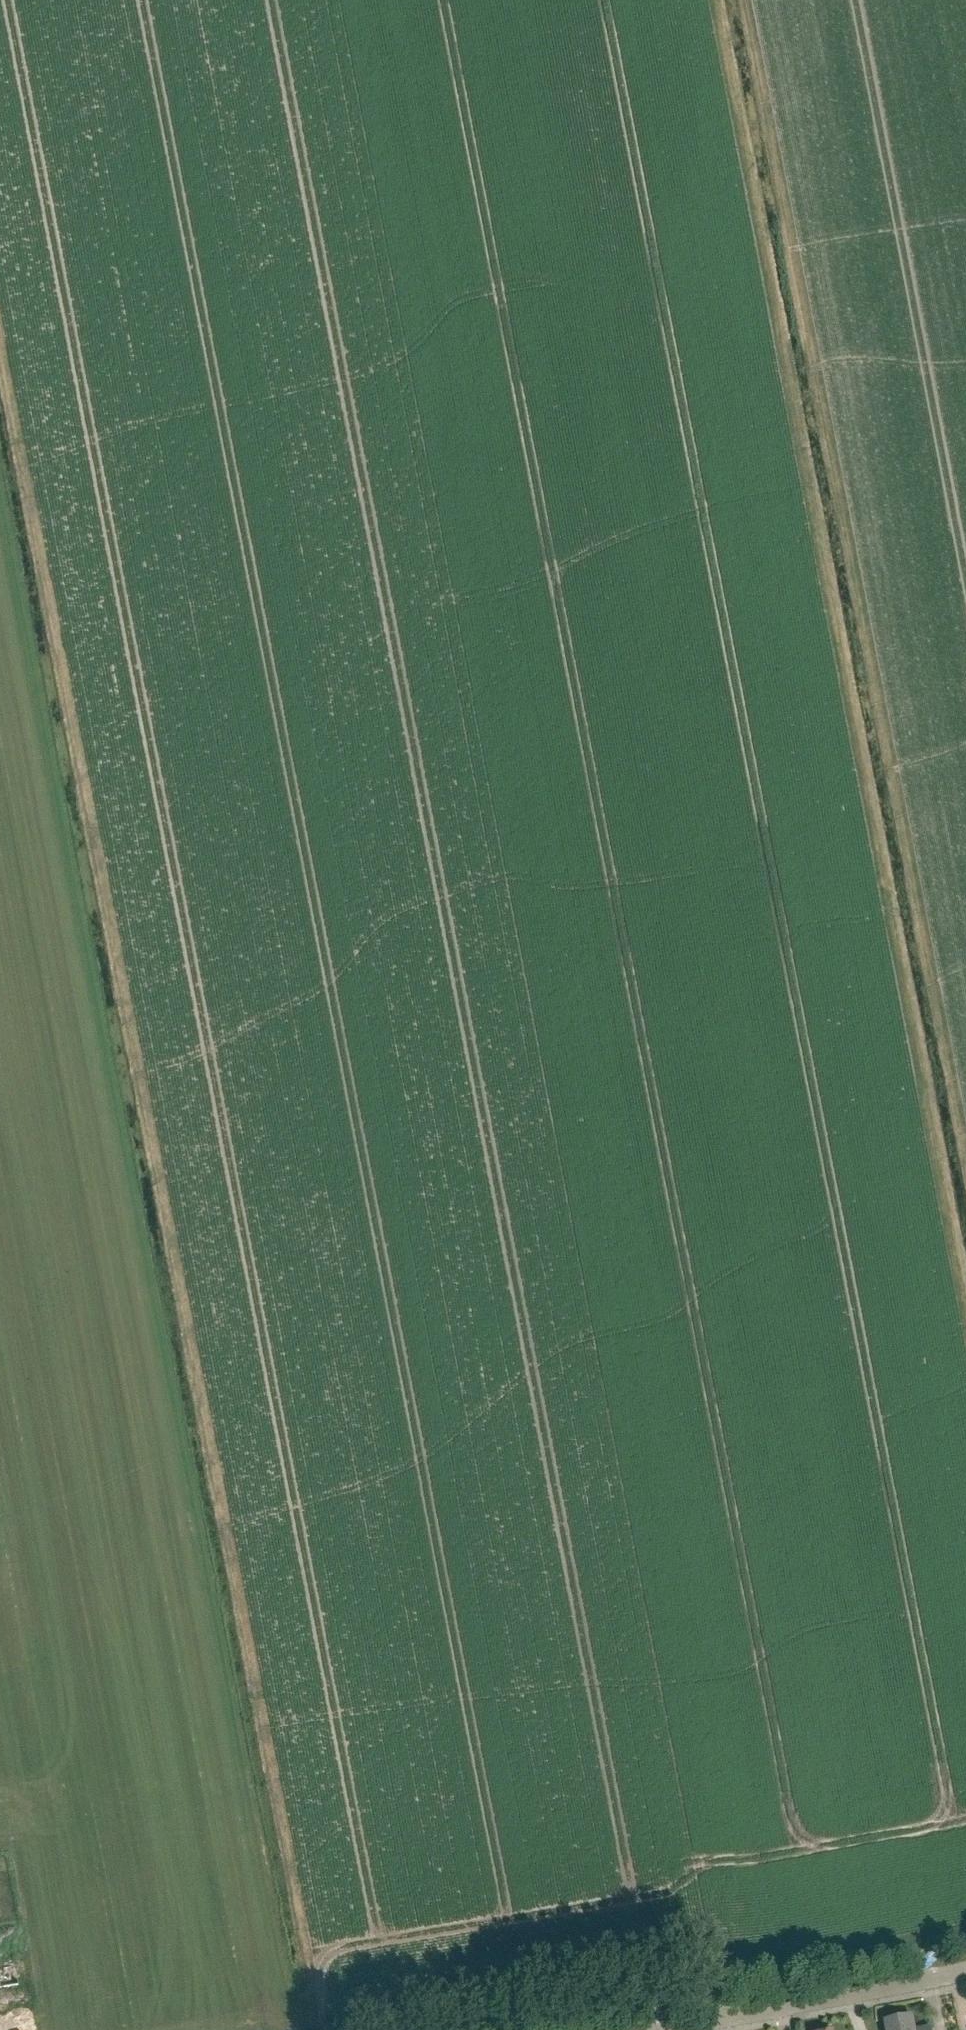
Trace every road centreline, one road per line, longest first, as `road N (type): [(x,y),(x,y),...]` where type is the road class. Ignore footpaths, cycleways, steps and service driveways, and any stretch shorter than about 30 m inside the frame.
road 1 (unclassified): [(667,2029),(965,1973)]

